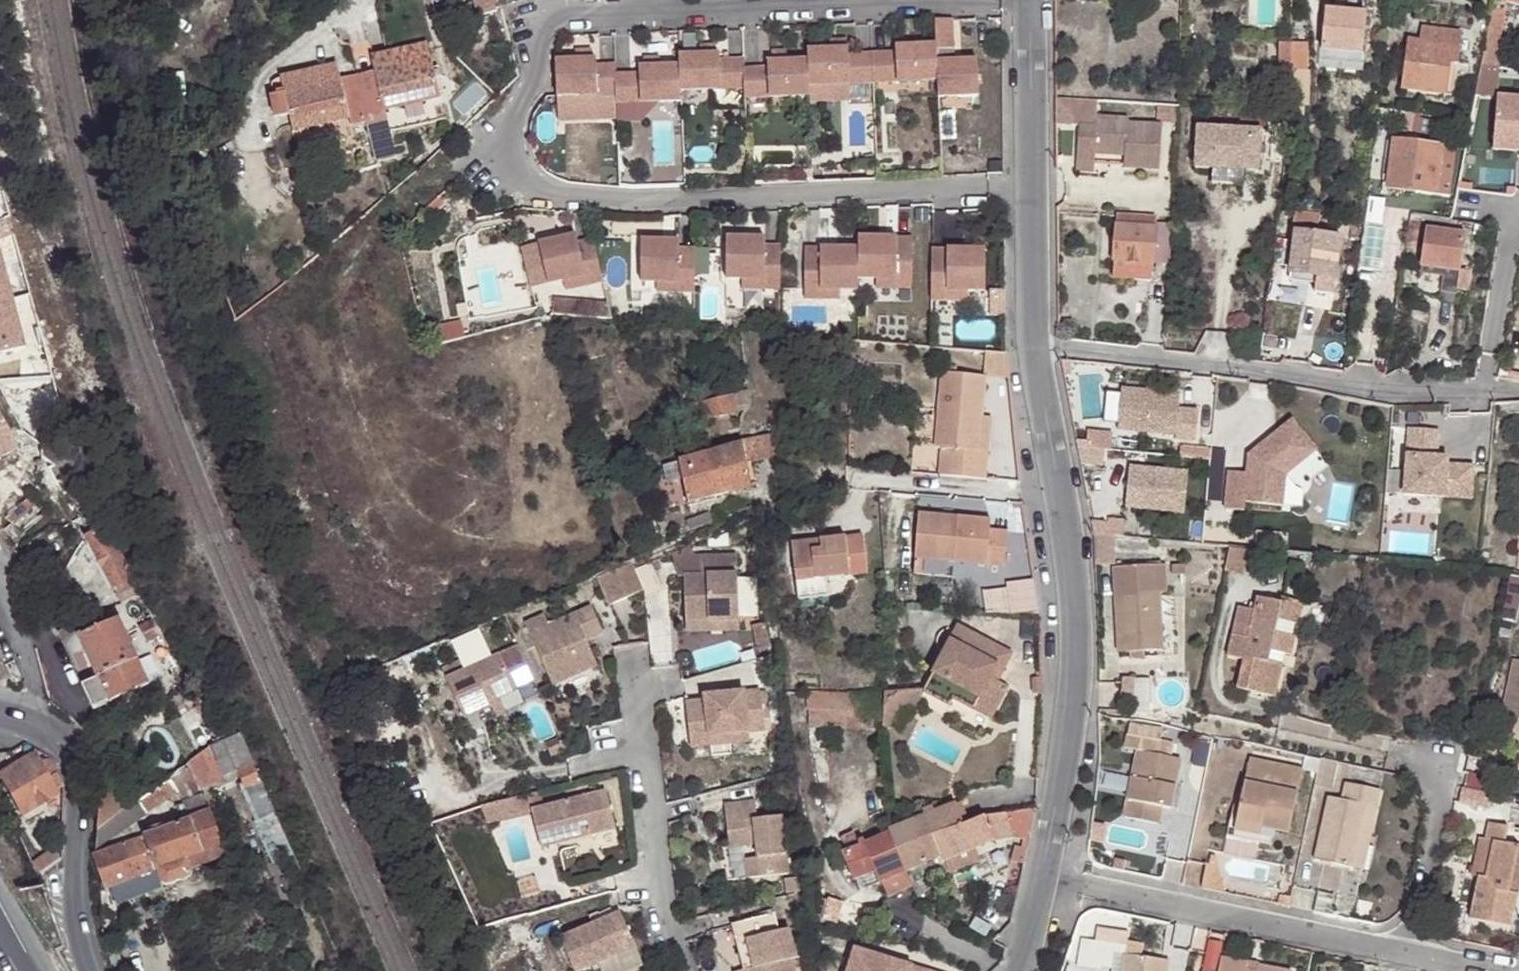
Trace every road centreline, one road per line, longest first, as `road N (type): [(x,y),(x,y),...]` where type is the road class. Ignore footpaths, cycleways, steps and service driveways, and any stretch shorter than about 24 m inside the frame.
road 1 (residential): [(1027,0),(563,17),(535,42),(539,80),(519,98),(507,135),(512,167),(535,190),(567,201),(636,206),(1031,190)]
road 2 (residential): [(1033,345),(1069,551),(1076,673),(1016,970)]
road 3 (residential): [(1518,395),(1392,389),(1033,345)]
road 4 (residential): [(633,661),(658,894),(685,970)]
road 5 (residential): [(94,970),(75,914),(75,768),(35,724)]
road 6 (track): [(870,482),(1060,495)]
road 7 (residential): [(1035,0),(1031,190)]
road 8 (residential): [(1031,190),(1033,345)]
road 9 (residential): [(35,724),(24,655),(0,602)]

